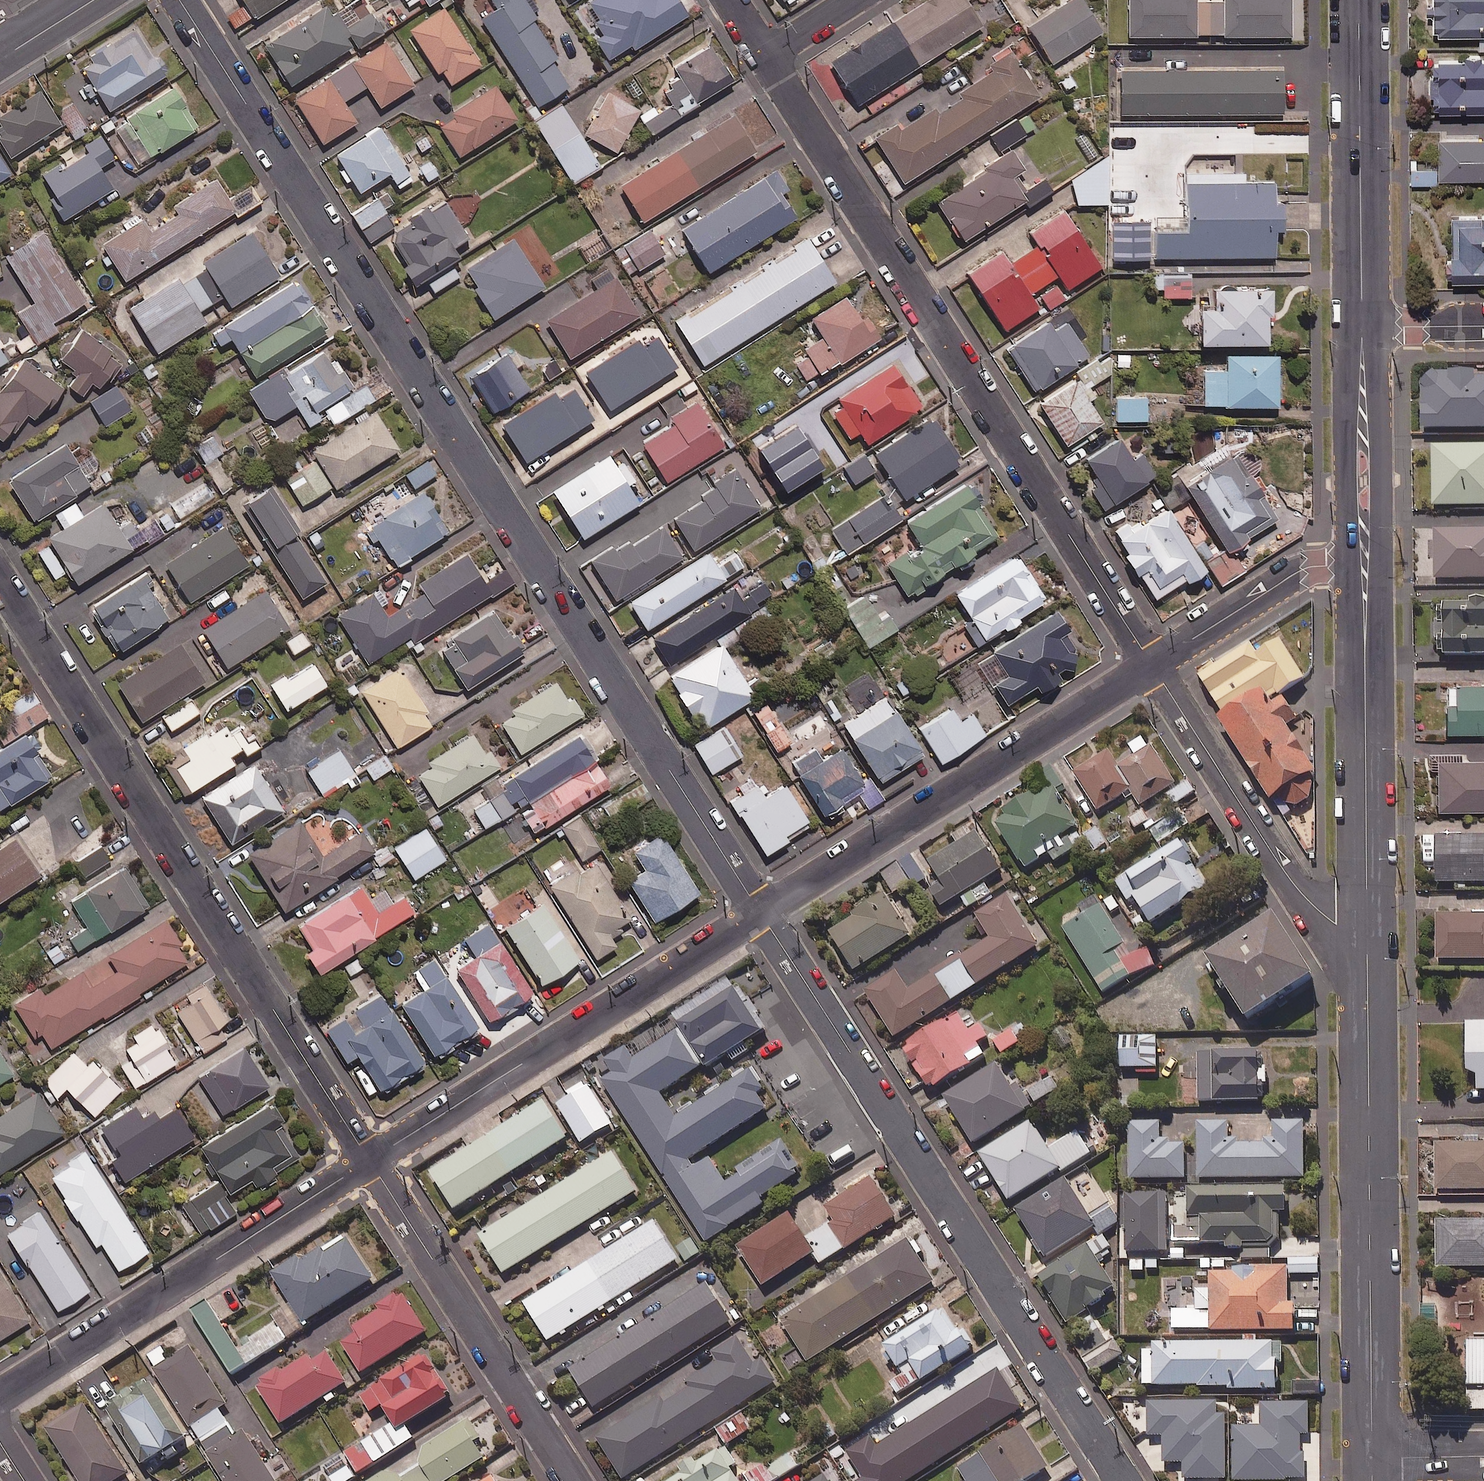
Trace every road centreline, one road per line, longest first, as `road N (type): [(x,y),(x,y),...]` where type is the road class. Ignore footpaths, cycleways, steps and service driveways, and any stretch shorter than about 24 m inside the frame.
road 1 (residential): [(760,911),(179,0)]
road 2 (residential): [(766,59),(1152,665)]
road 3 (residential): [(370,1160),(0,579)]
road 4 (residential): [(1122,1480),(760,911)]
road 5 (tertiary): [(1372,1459),(1367,926)]
road 6 (residential): [(760,911),(1152,665)]
road 7 (residential): [(370,1160),(760,911)]
road 8 (residential): [(0,1395),(370,1160)]
road 9 (residential): [(574,1480),(370,1160)]
road 10 (tertiary): [(1367,926),(1364,566)]
road 11 (residential): [(1152,665),(1295,886),(1336,924),(1367,926)]
road 12 (tertiary): [(1362,328),(1360,0)]
road 13 (residential): [(1152,665),(1306,569),(1364,566)]
road 14 (tertiary): [(1364,566),(1362,328)]
road 15 (residential): [(1483,326),(1362,328)]

